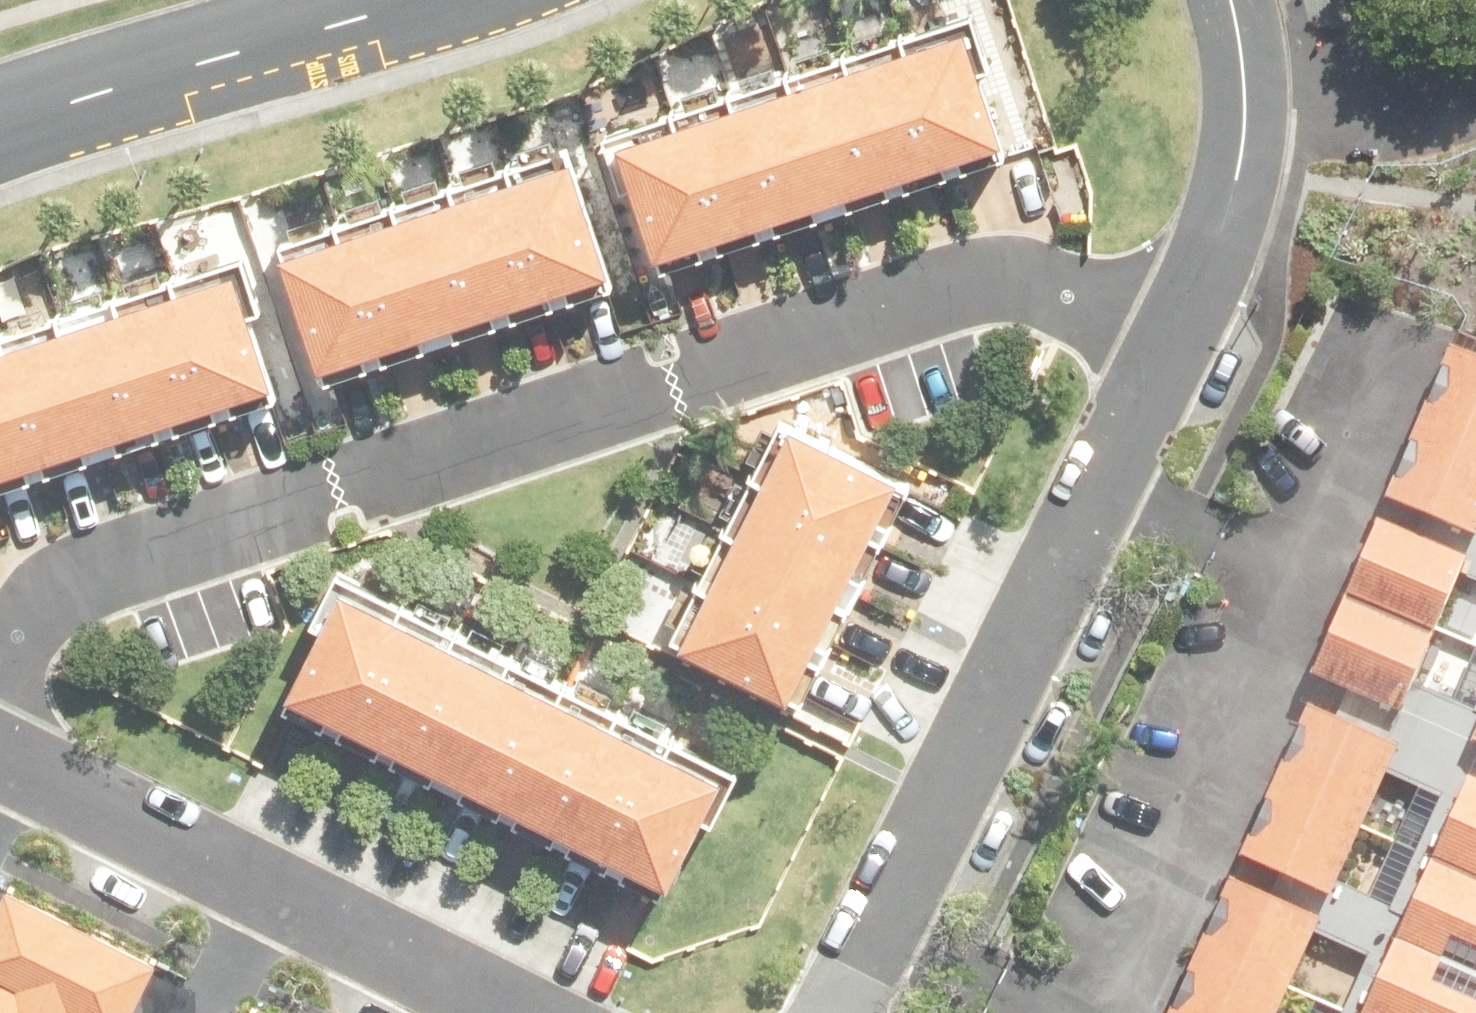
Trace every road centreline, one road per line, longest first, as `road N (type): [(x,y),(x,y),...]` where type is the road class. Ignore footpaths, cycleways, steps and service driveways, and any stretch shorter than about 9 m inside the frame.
road 1 (residential): [(0,675),(48,594),(1004,287),(1157,346)]
road 2 (residential): [(1157,346),(840,1012)]
road 3 (residential): [(504,1012),(0,758)]
road 4 (unclassified): [(422,0),(0,127)]
road 5 (residential): [(1229,0),(1244,122),(1236,176),(1157,346)]

